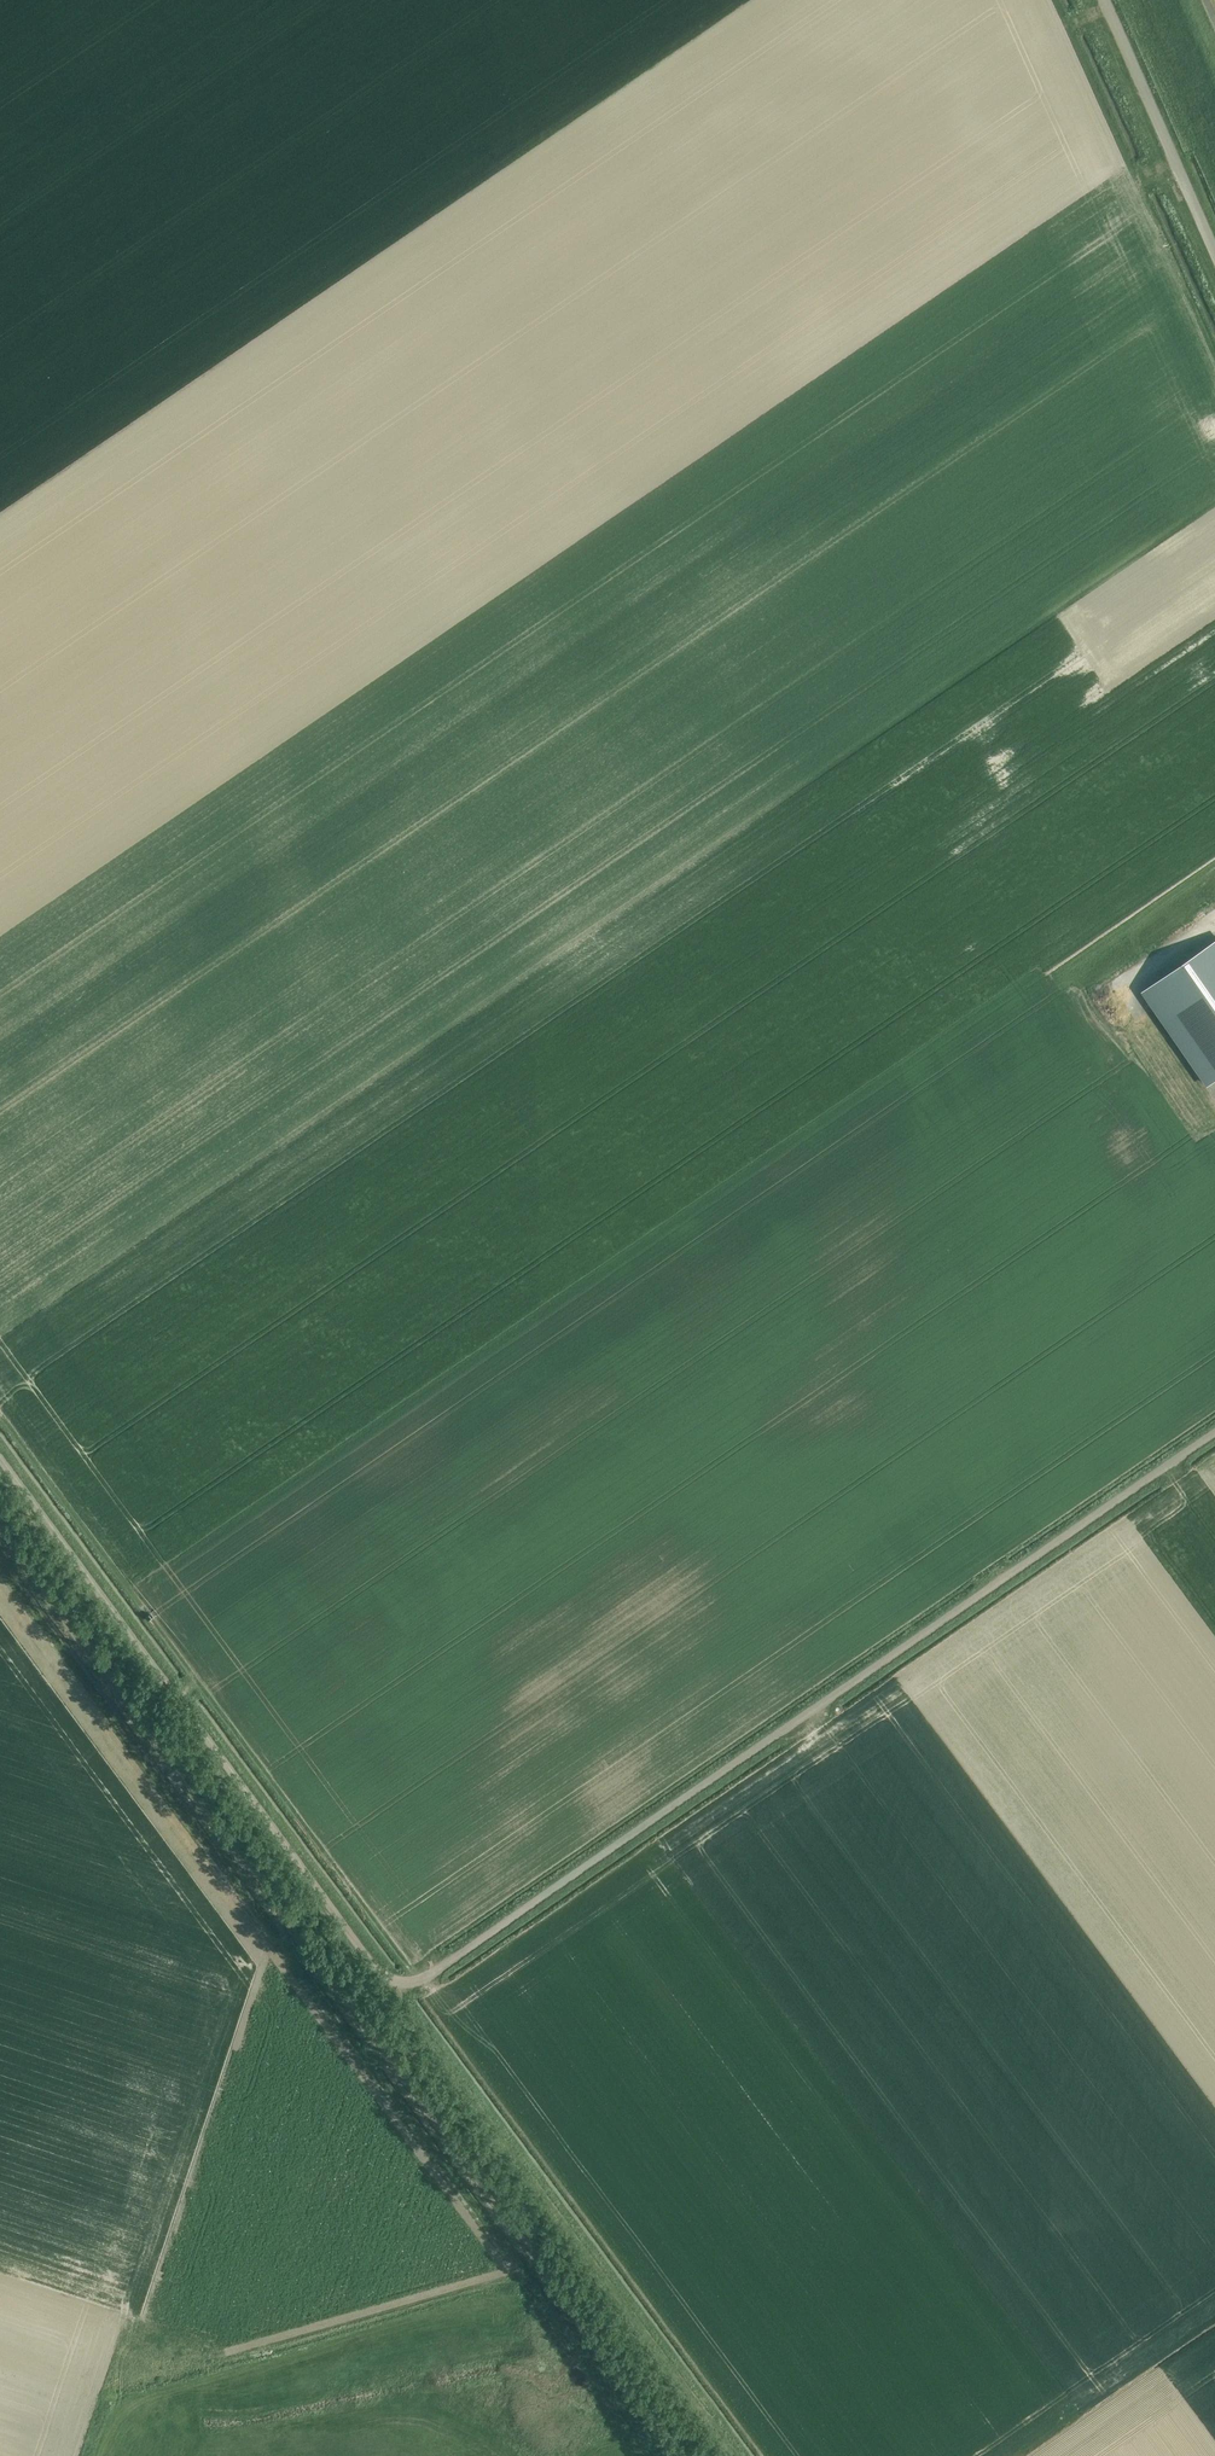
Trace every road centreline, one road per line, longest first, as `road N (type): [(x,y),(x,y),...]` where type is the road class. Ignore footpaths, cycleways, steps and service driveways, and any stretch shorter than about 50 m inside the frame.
road 1 (unclassified): [(400,1983),(425,1978),(1214,1433)]
road 2 (track): [(0,1456),(379,1970),(400,1983)]
road 3 (unclassified): [(1214,253),(1104,0)]

